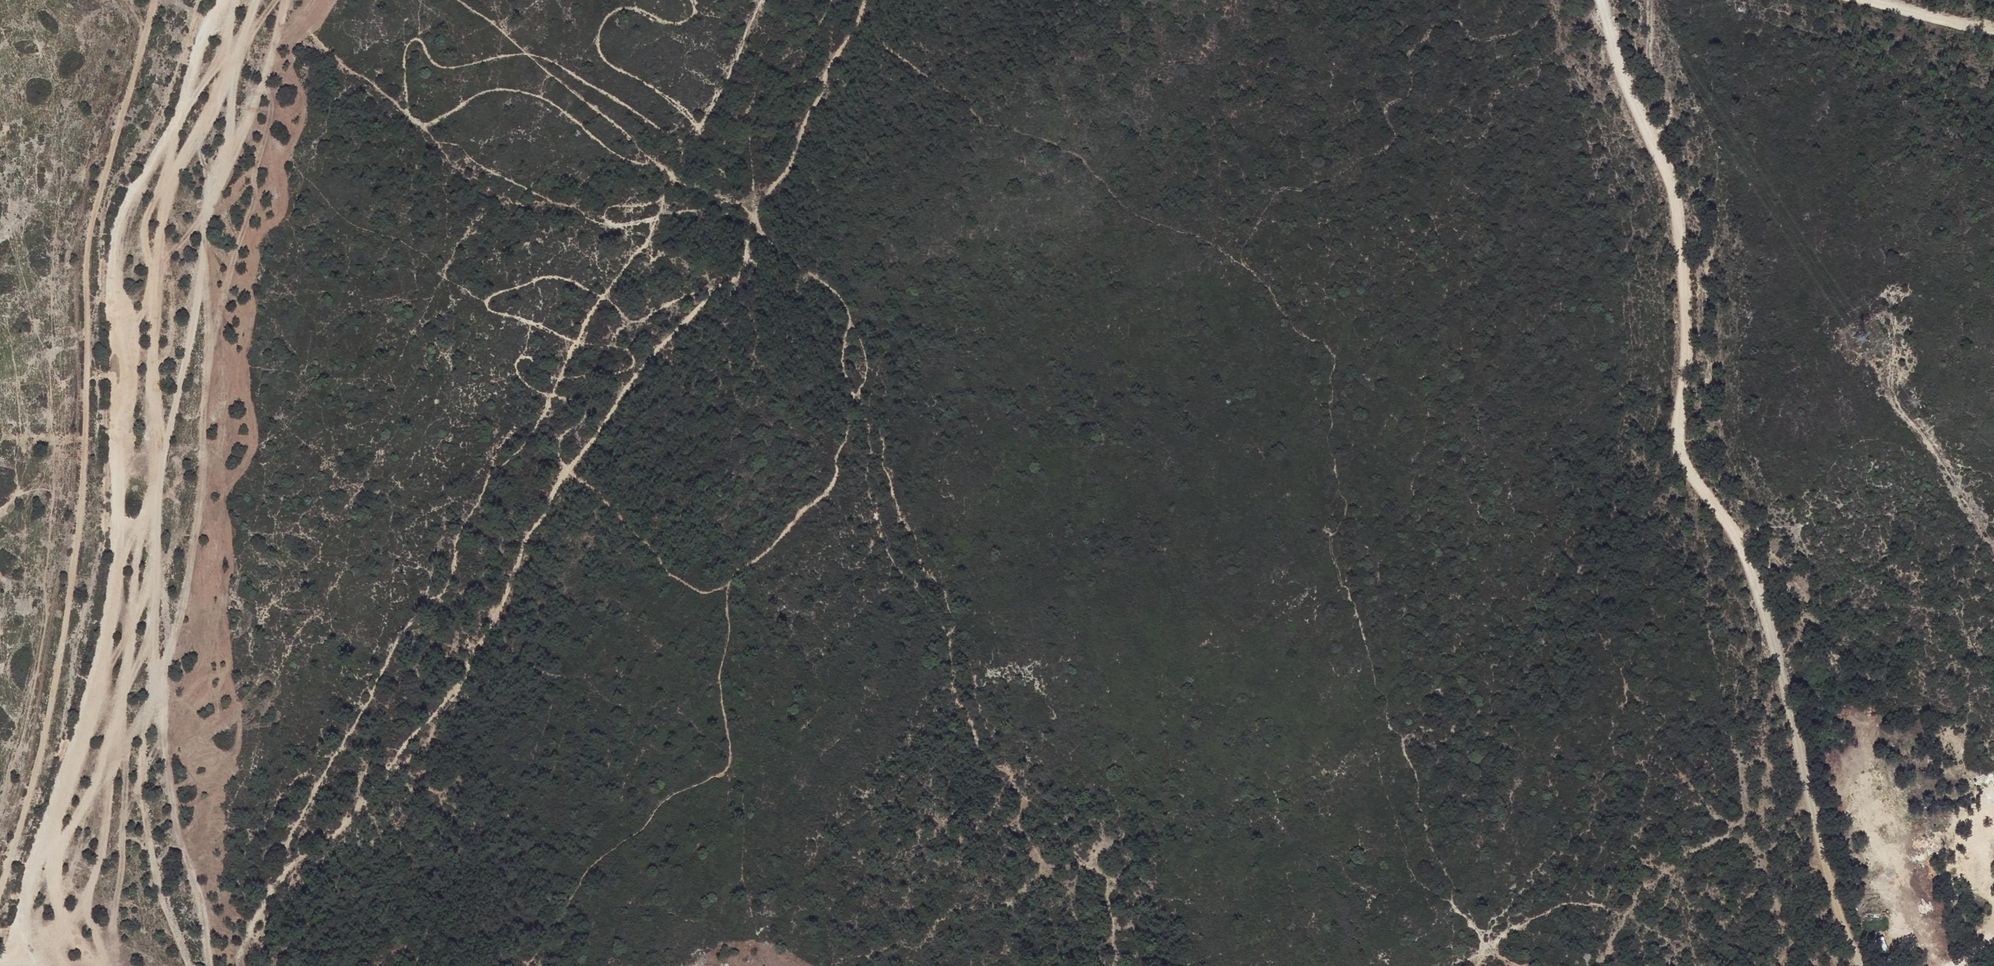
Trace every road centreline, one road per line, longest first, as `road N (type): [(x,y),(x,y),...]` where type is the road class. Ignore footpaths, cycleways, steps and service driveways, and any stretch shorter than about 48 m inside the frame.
road 1 (track): [(1593,0),(1646,117),(1679,245),(1684,306),(1672,435),(1692,480),(1740,541),(1863,965)]
road 2 (track): [(220,0),(174,131),(119,229),(110,275),(112,565),(16,941),(18,960),(29,965)]
road 3 (track): [(1856,0),(1993,33)]

